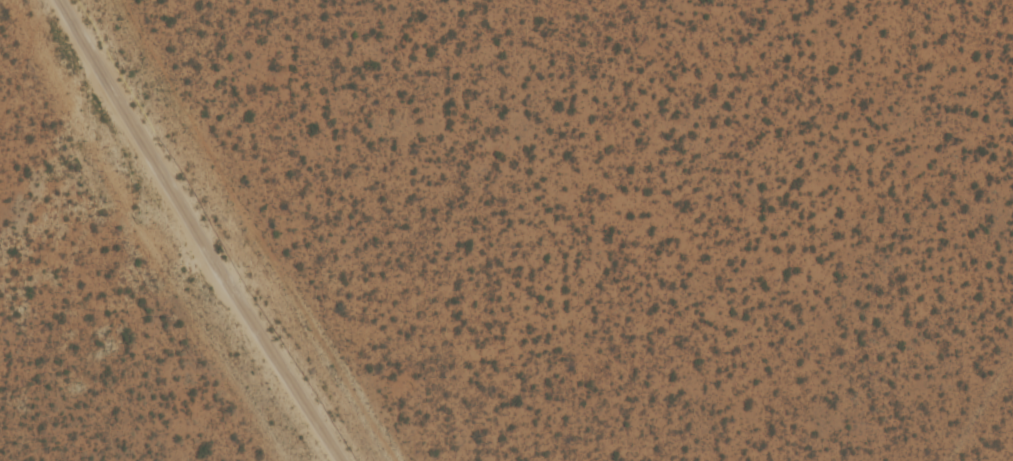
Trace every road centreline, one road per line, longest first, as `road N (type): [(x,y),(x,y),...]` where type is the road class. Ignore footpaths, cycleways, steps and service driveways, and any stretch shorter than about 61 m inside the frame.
road 1 (residential): [(42,0),(75,34),(316,460)]

